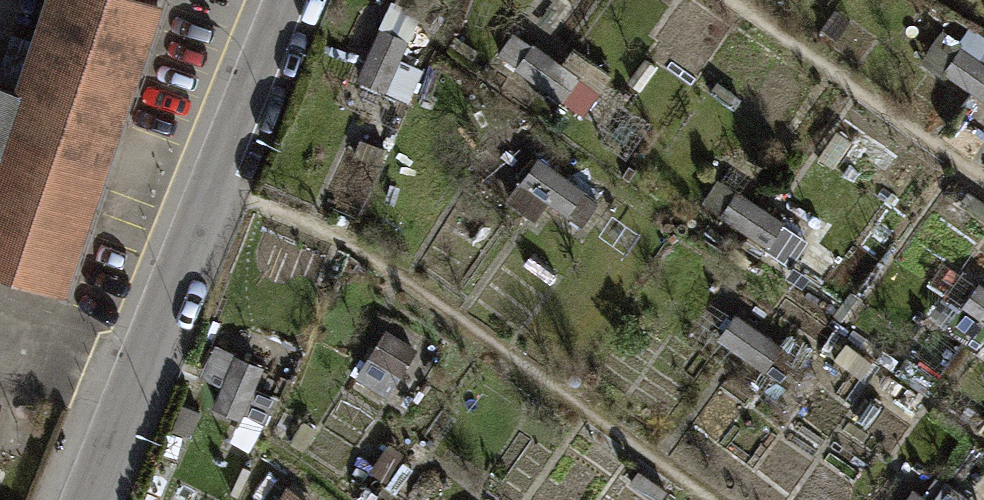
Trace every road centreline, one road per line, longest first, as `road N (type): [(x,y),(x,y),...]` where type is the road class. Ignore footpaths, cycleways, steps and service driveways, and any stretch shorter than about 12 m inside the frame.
road 1 (unclassified): [(83,499),(282,0)]

